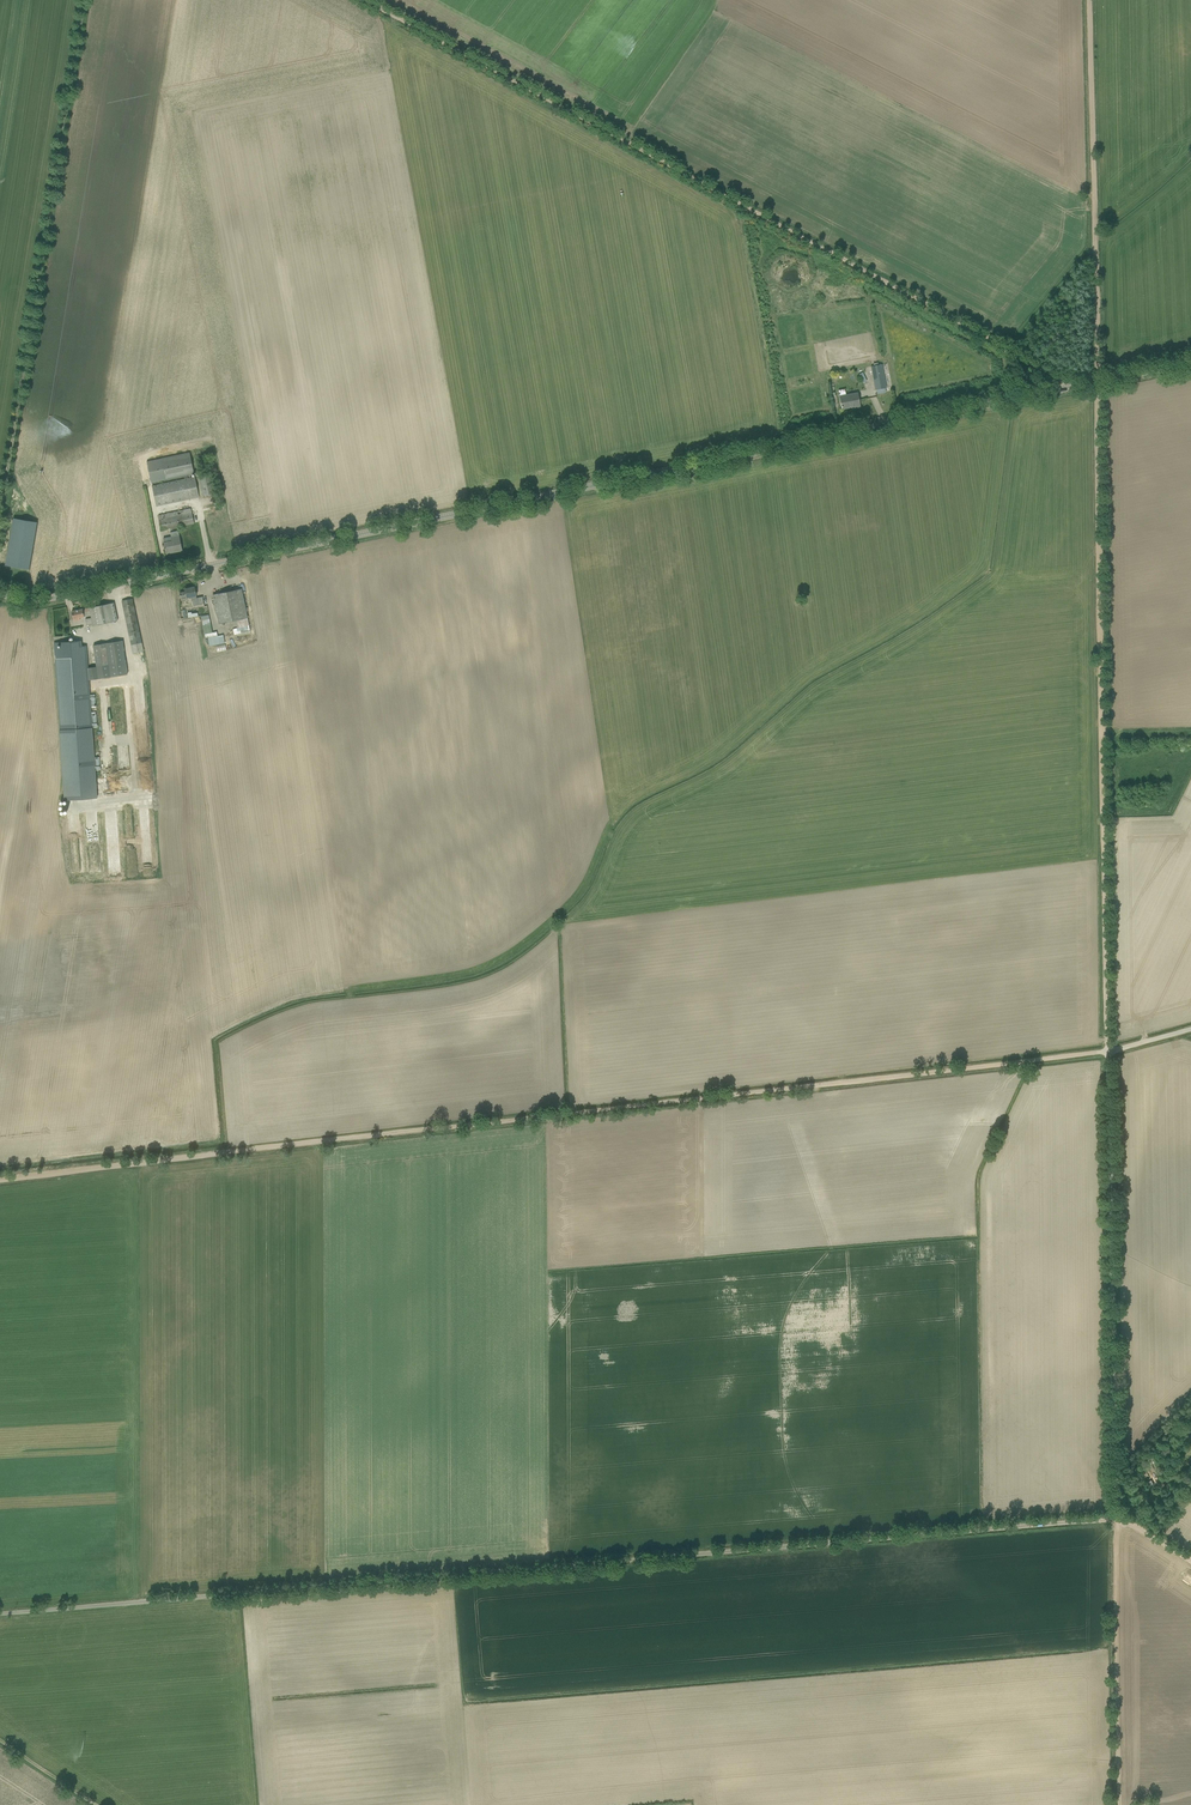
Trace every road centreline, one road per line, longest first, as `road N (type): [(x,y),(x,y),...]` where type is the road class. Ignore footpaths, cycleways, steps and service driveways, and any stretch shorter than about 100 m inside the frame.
road 1 (unclassified): [(0,1613),(1110,1518),(1109,1051),(1190,1029)]
road 2 (track): [(0,1179),(1109,1051)]
road 3 (secondary): [(1070,387),(60,596),(0,594)]
road 4 (track): [(1070,387),(366,0)]
road 5 (track): [(1097,381),(1109,1051)]
road 6 (track): [(84,0),(0,515)]
road 7 (track): [(1097,381),(1090,0)]
road 8 (track): [(1119,1804),(1114,1516)]
road 9 (secondary): [(1070,387),(1190,362)]

